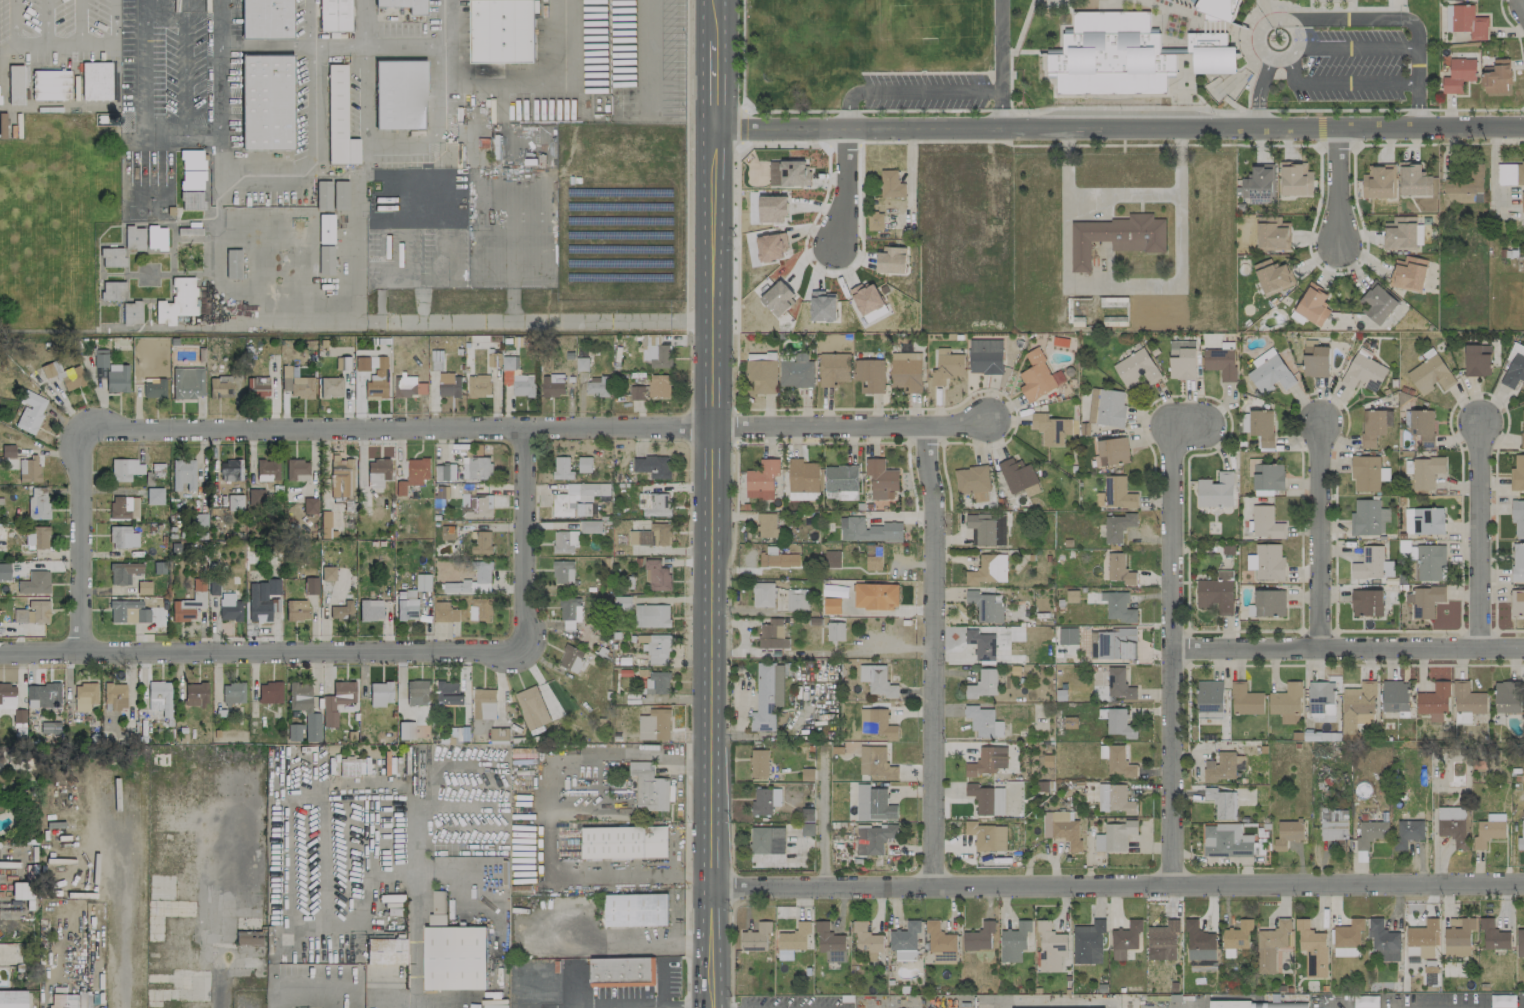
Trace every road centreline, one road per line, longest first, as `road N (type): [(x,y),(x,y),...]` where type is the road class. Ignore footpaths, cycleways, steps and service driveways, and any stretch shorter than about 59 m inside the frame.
road 1 (residential): [(80,650),(83,428),(926,427),(988,420)]
road 2 (secondary): [(711,126),(711,1007)]
road 3 (residential): [(711,126),(1523,128)]
road 4 (residential): [(714,890),(1523,886)]
road 5 (residential): [(0,650),(511,650),(522,632),(523,429)]
road 6 (residential): [(1173,425),(1169,887)]
road 7 (residential): [(926,427),(931,887)]
road 8 (residential): [(1172,649),(1523,647)]
road 9 (residential): [(1320,648),(1317,426)]
road 10 (residential): [(1480,647),(1480,427)]
road 11 (residential): [(847,126),(833,246)]

